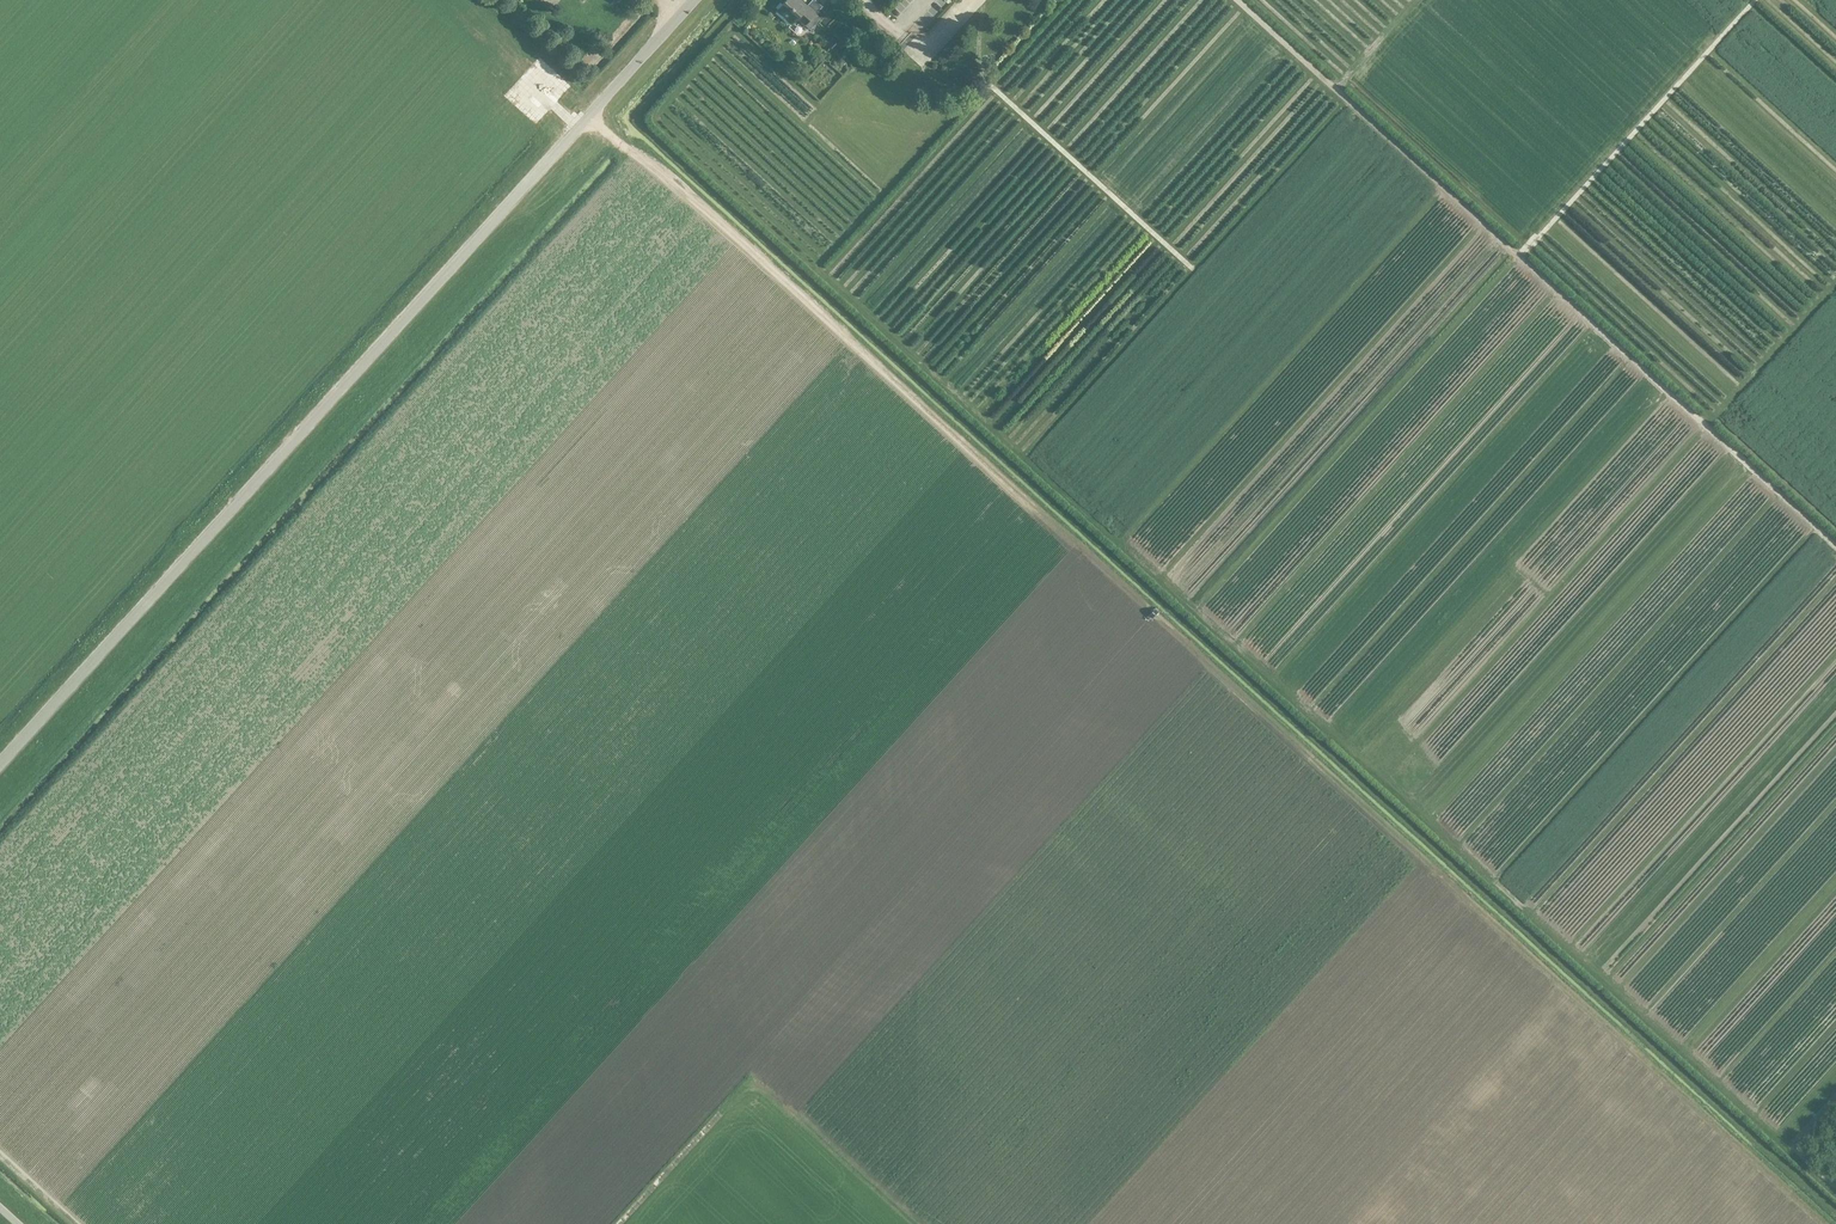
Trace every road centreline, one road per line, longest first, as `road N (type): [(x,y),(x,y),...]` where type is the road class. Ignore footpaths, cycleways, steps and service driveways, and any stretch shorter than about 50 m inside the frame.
road 1 (unclassified): [(0,768),(696,0)]
road 2 (track): [(1236,0),(1835,545)]
road 3 (track): [(1215,918),(937,1223)]
road 4 (track): [(1756,0),(1520,258)]
road 5 (track): [(1191,269),(990,85)]

